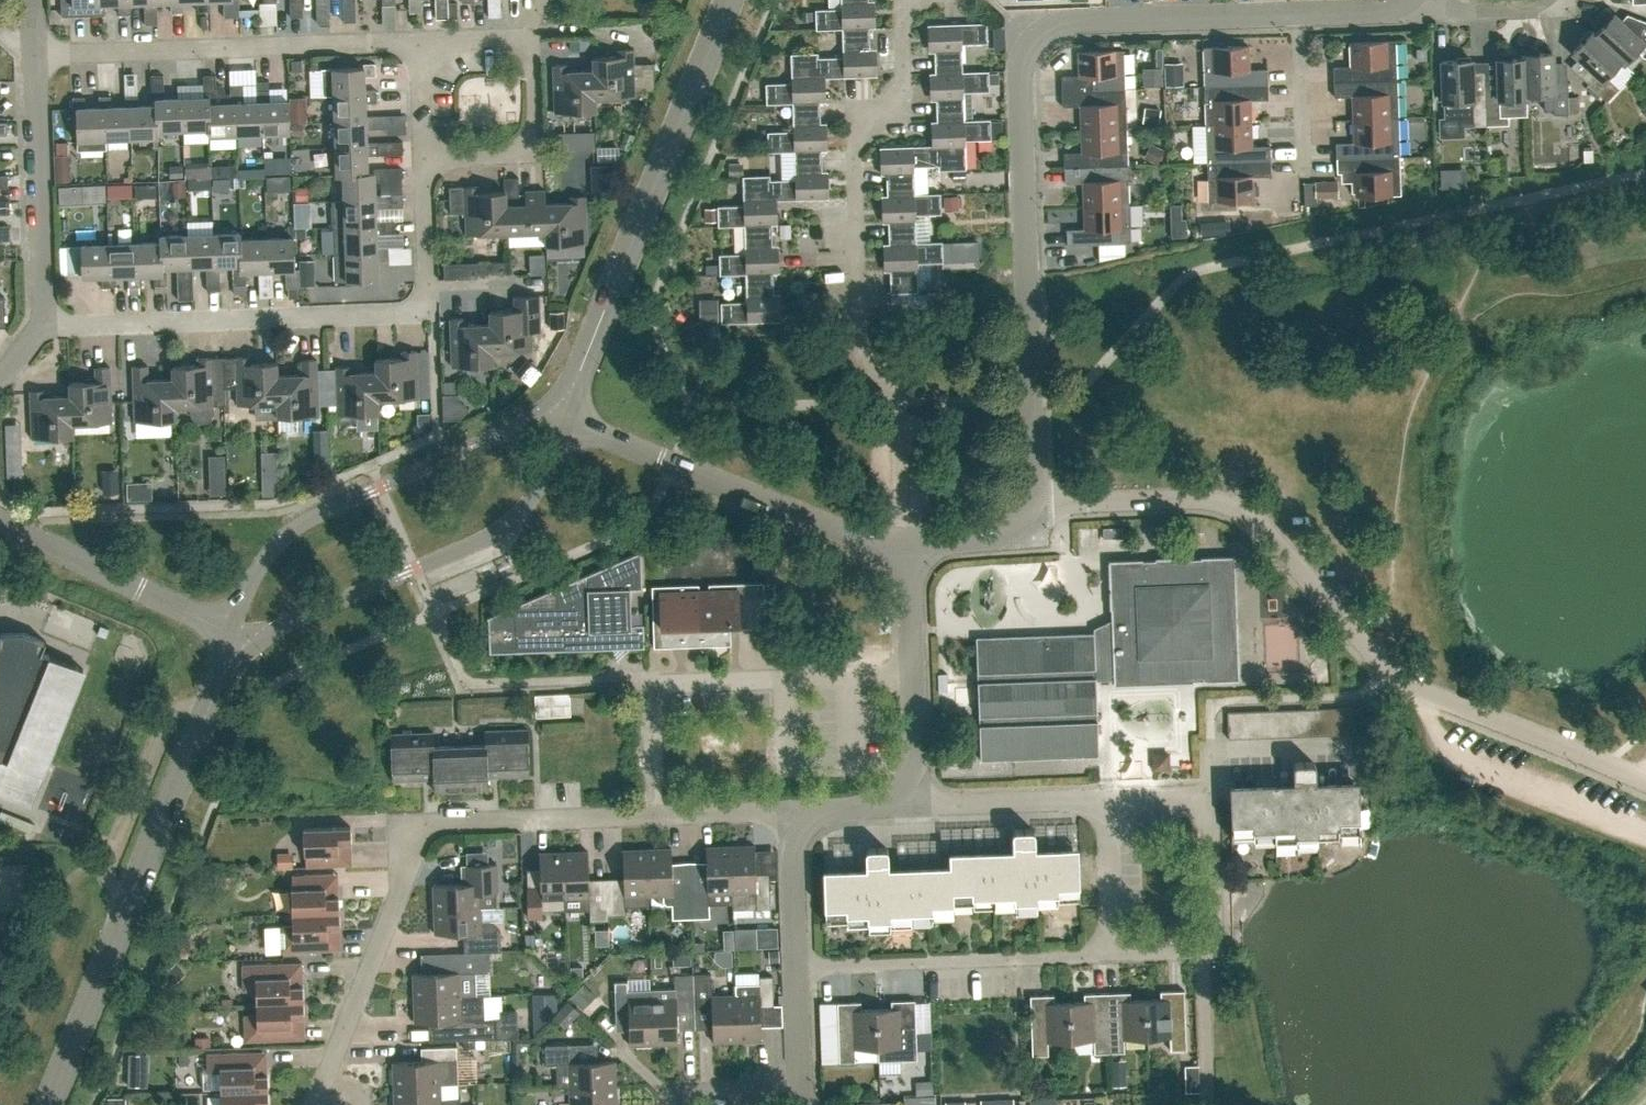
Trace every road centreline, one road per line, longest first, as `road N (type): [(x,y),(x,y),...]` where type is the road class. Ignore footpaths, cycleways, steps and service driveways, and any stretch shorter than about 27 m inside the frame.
road 1 (residential): [(1035,495),(1020,63),(1033,33),(1060,21),(1299,15)]
road 2 (residential): [(1645,783),(1386,671),(1237,510),(1208,500),(1050,504),(1035,495)]
road 3 (residential): [(324,1079),(420,836),(446,821),(784,811),(805,826)]
road 4 (residential): [(901,540),(898,402),(862,356),(854,155),(904,74),(901,6),(917,0)]
road 5 (residential): [(45,325),(428,312),(424,159)]
road 6 (tertiary): [(48,1104),(222,673)]
road 7 (tertiary): [(577,378),(730,0)]
road 8 (tertiary): [(548,409),(291,531),(269,554),(232,632)]
road 9 (tertiary): [(257,639),(489,534),(539,486),(571,417)]
road 10 (residential): [(420,41),(34,52)]
road 11 (residential): [(797,966),(1115,952)]
road 12 (residential): [(45,325),(34,52)]
road 13 (residential): [(0,523),(232,632)]
road 14 (residential): [(908,789),(917,762),(910,539)]
road 15 (residential): [(674,462),(872,541),(901,540)]
road 16 (residential): [(424,159),(516,156),(536,128),(534,38)]
road 17 (residential): [(908,789),(932,805),(1108,798)]
road 18 (residential): [(1211,793),(1210,747),(1350,742)]
road 19 (residential): [(1204,949),(1216,933),(1211,793)]
road 20 (residential): [(1208,1104),(1204,949)]
road 21 (residential): [(1115,952),(1108,798)]
road 22 (residential): [(1303,167),(1299,15)]
road 23 (residential): [(910,539),(991,536),(1021,521),(1035,495)]
road 24 (residential): [(797,966),(793,857),(805,826)]
road 25 (residential): [(683,1104),(708,1090),(801,1087)]
road 26 (residential): [(801,1087),(797,966)]
road 27 (residential): [(1428,0),(1443,10),(1545,0)]

